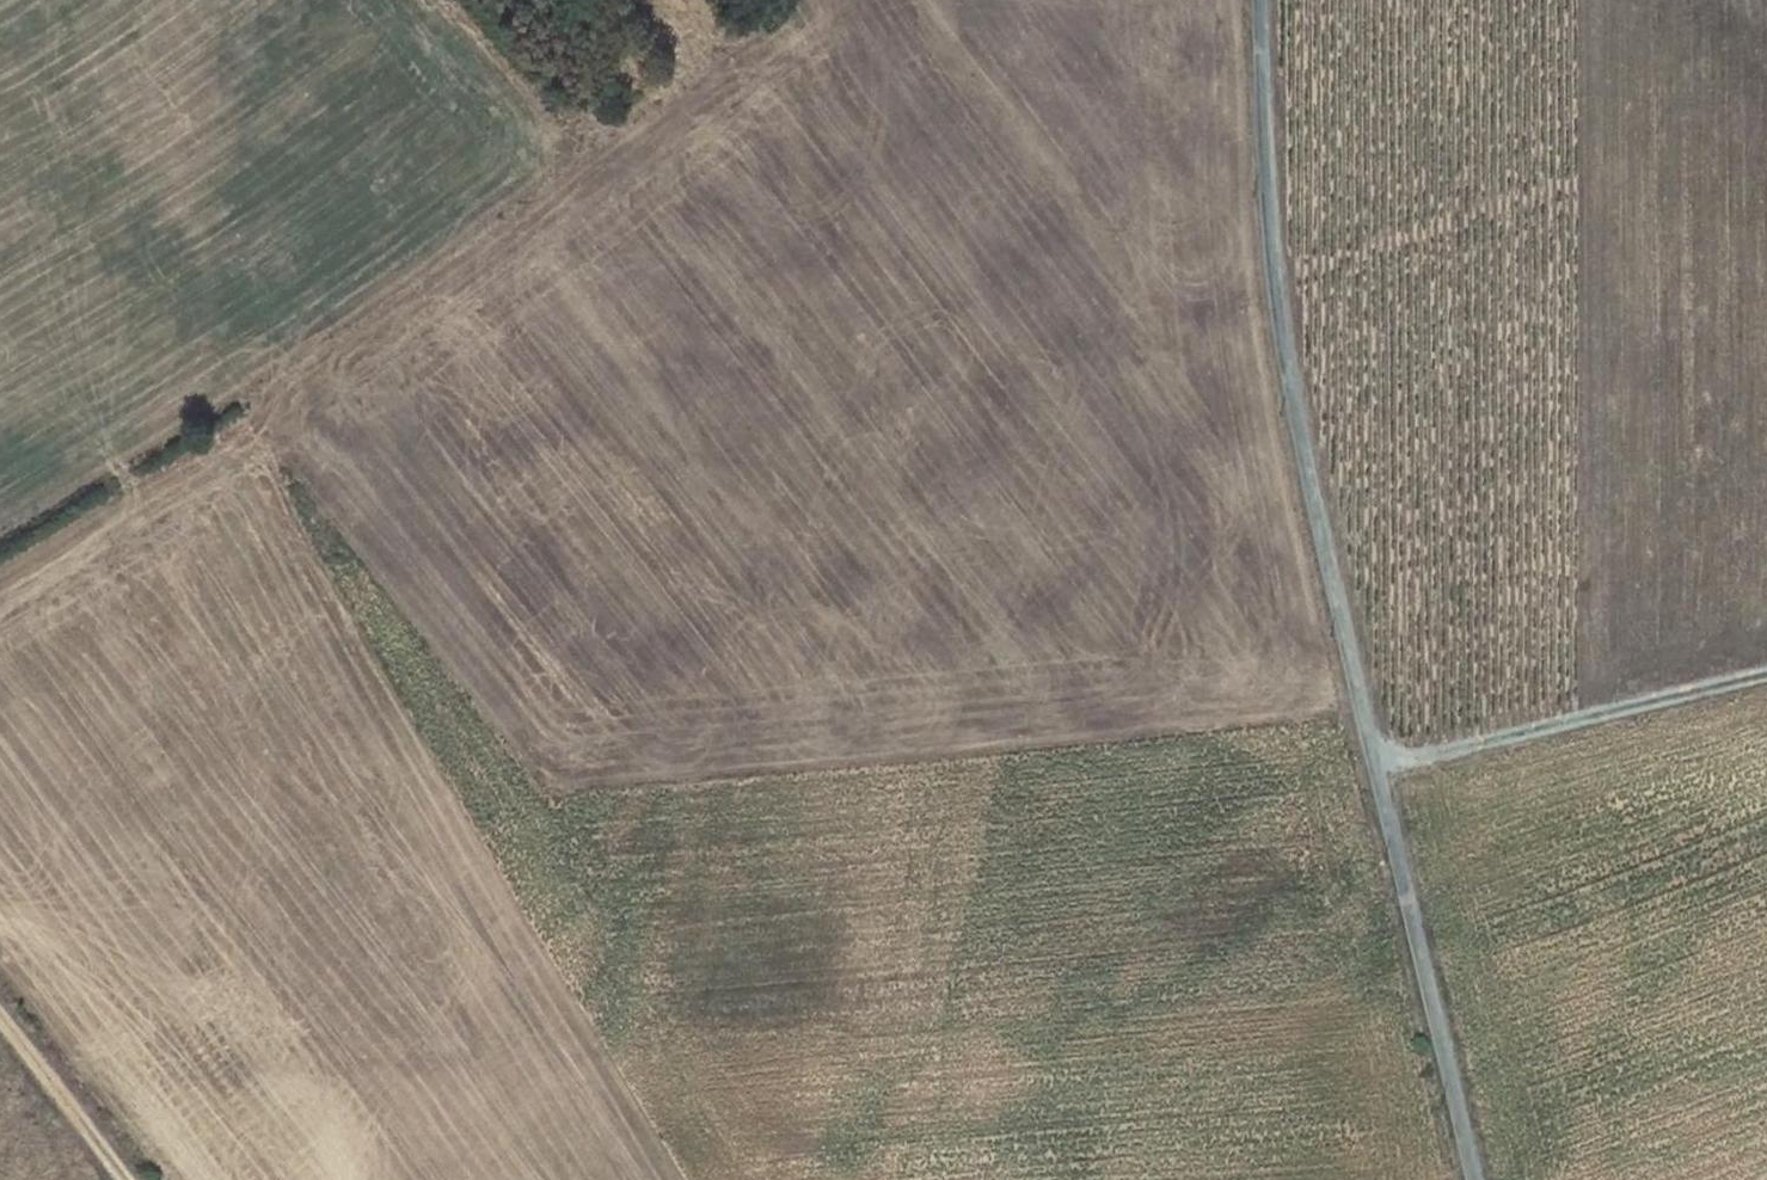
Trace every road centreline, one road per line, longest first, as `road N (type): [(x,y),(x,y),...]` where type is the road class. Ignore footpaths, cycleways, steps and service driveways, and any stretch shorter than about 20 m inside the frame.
road 1 (unclassified): [(1475,1179),(1294,407),(1272,221),(1261,0)]
road 2 (track): [(1766,674),(1377,766)]
road 3 (track): [(109,1179),(0,1041)]

